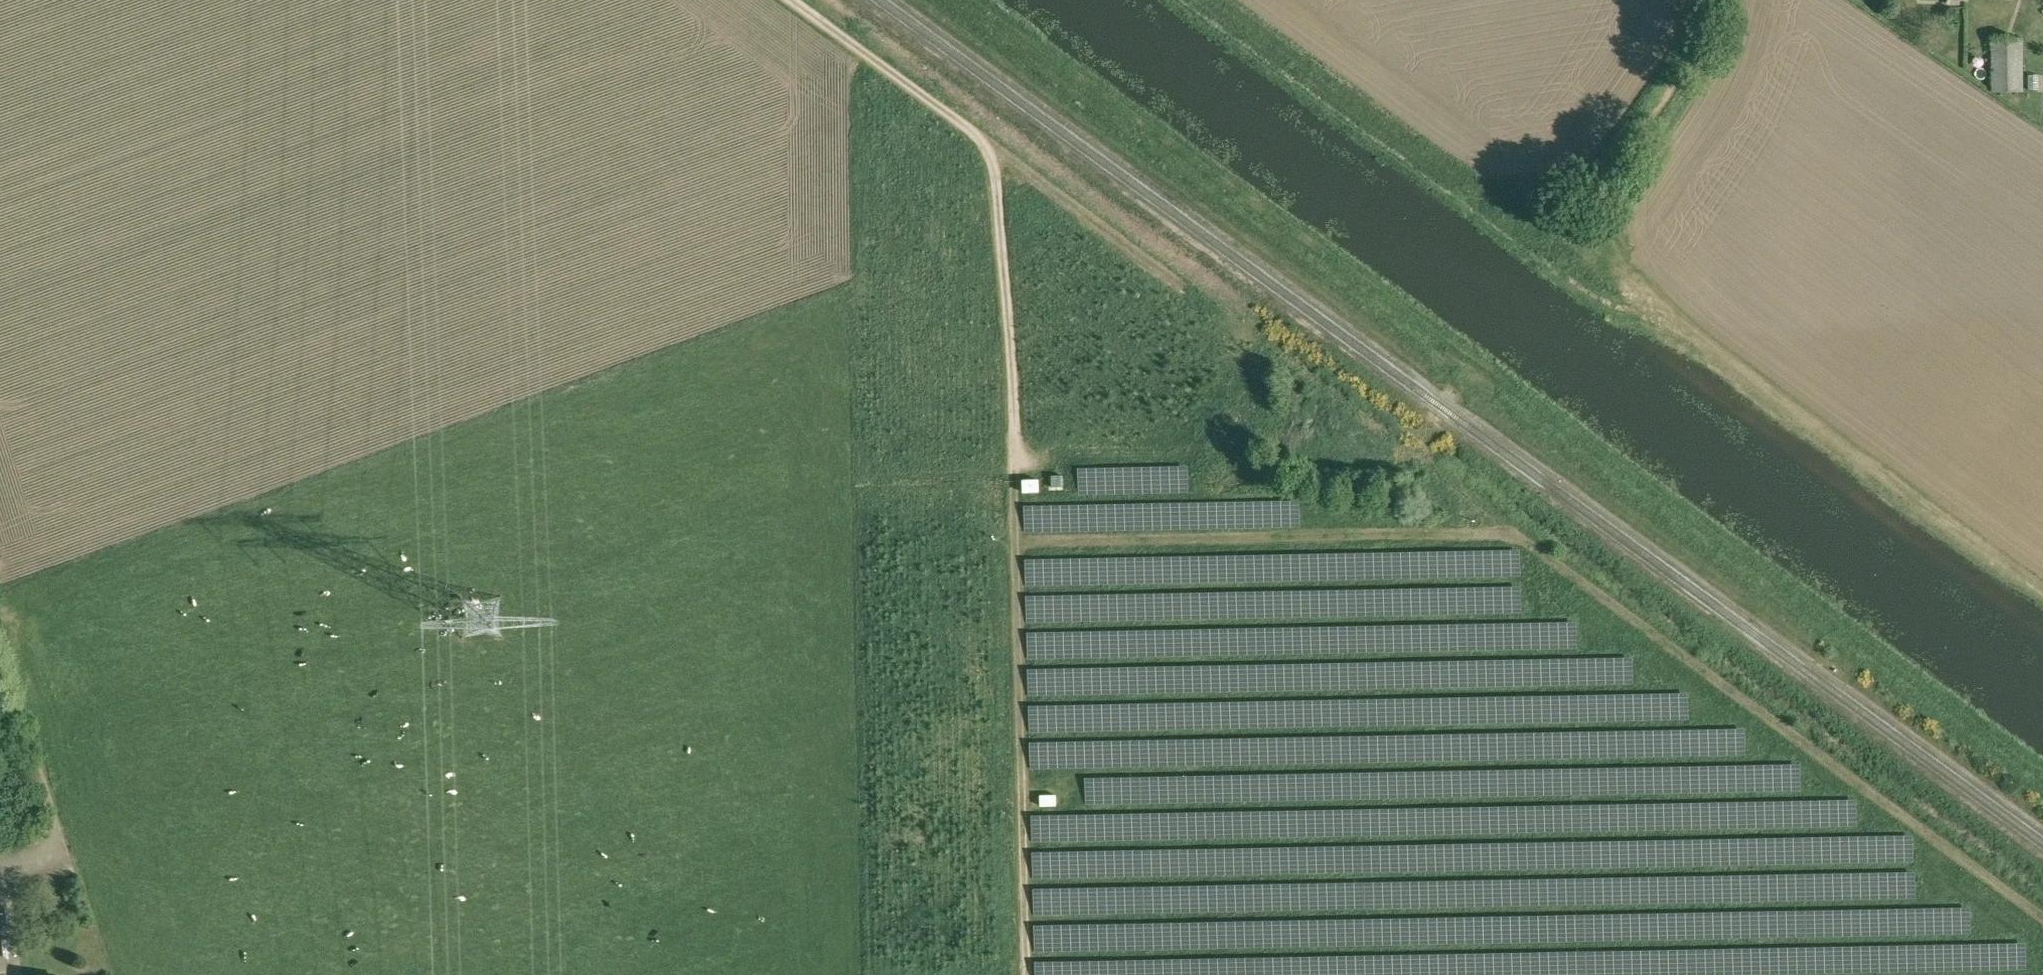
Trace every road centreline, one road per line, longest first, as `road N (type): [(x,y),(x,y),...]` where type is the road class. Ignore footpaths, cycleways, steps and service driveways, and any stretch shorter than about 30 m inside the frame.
road 1 (track): [(789,0),(1164,273)]
road 2 (track): [(981,140),(994,165),(1017,447)]
road 3 (unclassified): [(1569,226),(1670,99),(1711,0)]

